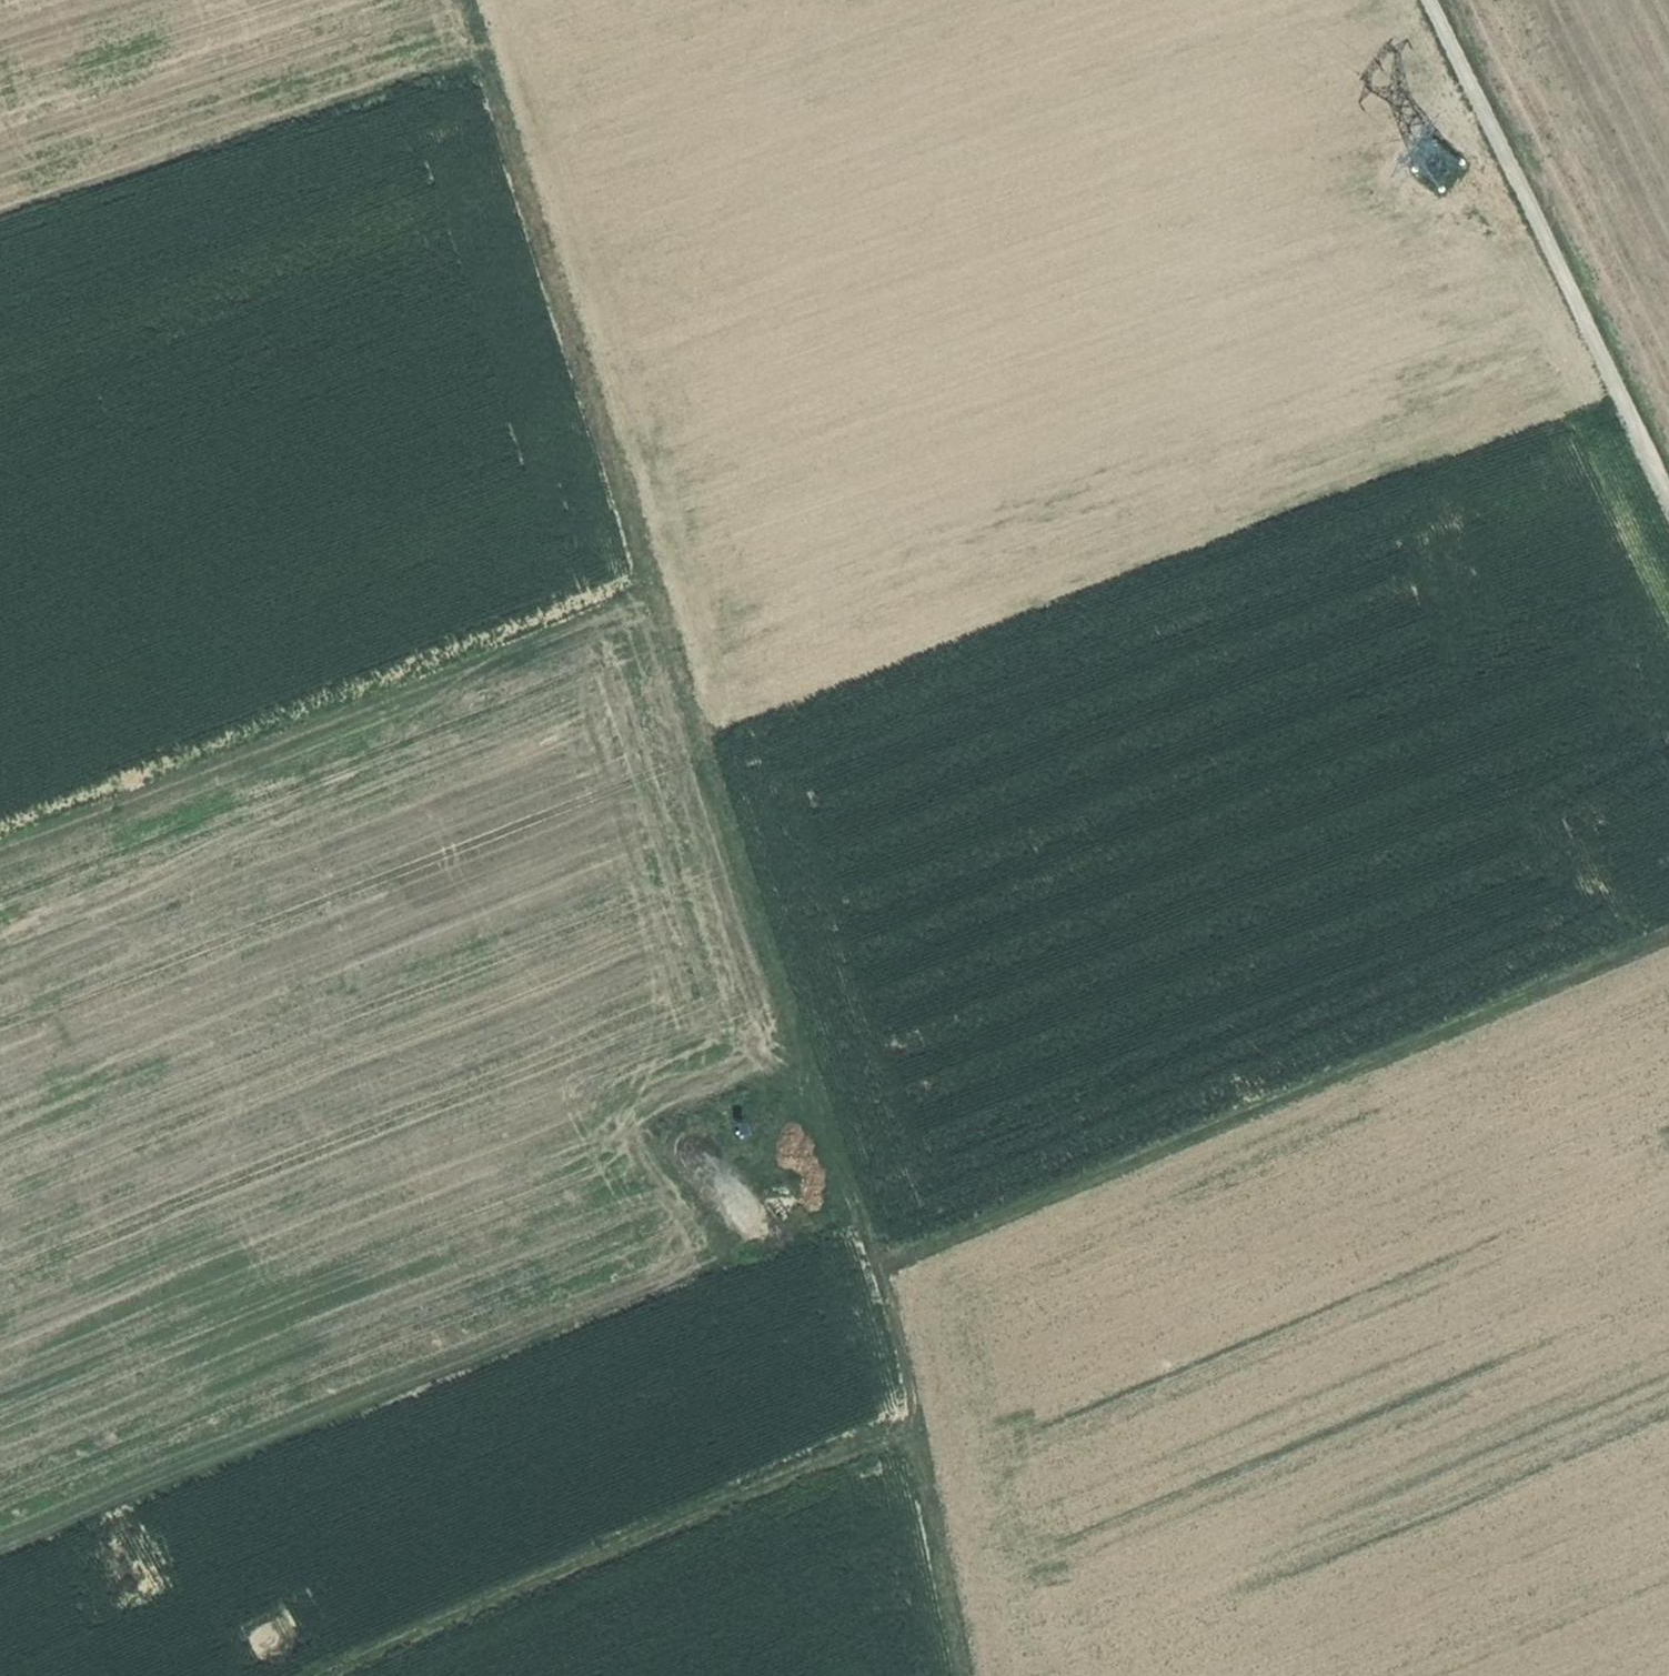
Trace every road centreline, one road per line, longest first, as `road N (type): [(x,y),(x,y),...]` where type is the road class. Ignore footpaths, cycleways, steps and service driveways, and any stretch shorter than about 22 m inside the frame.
road 1 (track): [(966,1675),(881,1269),(477,0)]
road 2 (track): [(881,1269),(1668,934)]
road 3 (track): [(913,1421),(332,1675)]
road 4 (track): [(1668,489),(1431,0)]

